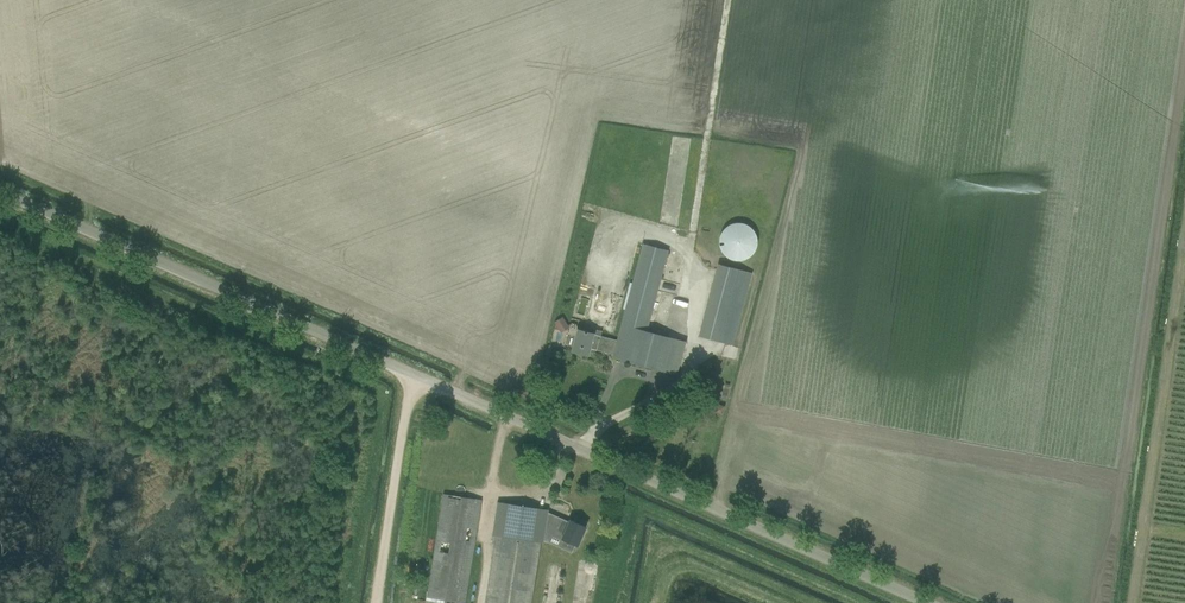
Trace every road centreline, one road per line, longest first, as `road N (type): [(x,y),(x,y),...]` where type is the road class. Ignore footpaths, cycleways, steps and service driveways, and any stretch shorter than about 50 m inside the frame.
road 1 (unclassified): [(926,602),(0,197)]
road 2 (track): [(689,264),(731,0)]
road 3 (track): [(418,383),(404,419),(378,602)]

